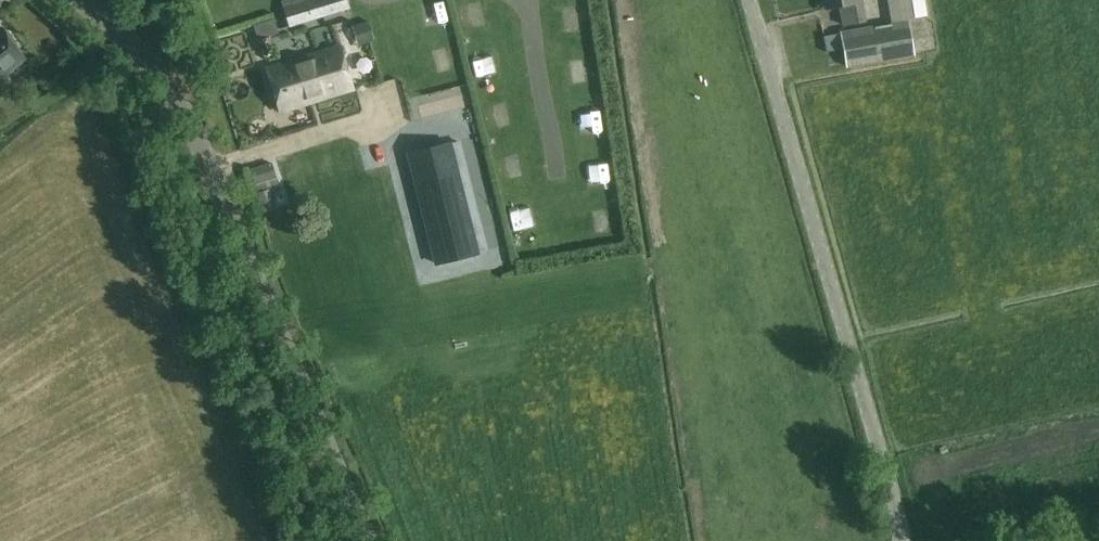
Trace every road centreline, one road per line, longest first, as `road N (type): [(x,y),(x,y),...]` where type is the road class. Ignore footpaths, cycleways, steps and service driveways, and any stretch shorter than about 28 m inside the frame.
road 1 (unclassified): [(367,540),(174,97),(139,50),(83,0)]
road 2 (unclassified): [(901,540),(749,0)]

